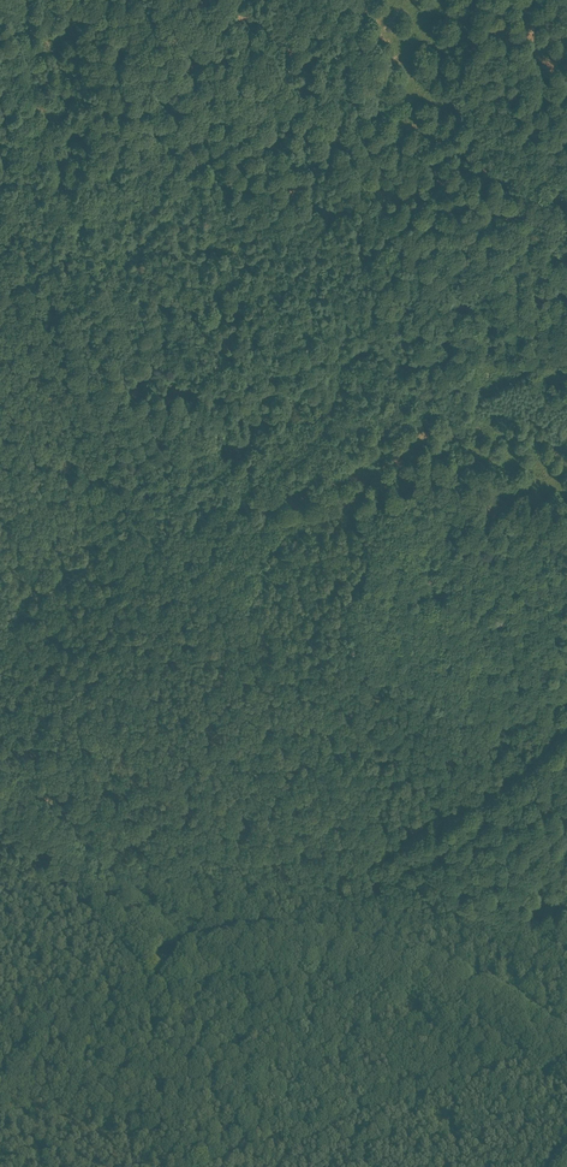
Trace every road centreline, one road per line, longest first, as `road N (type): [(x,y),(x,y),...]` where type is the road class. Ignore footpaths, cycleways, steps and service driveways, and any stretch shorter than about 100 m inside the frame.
road 1 (track): [(16,0),(34,14),(119,28),(155,50),(110,220),(188,294),(141,365),(137,398),(154,465),(165,481),(201,500),(144,521),(65,589),(0,616)]
road 2 (track): [(479,1000),(360,959),(174,971),(0,784)]
road 3 (track): [(201,500),(274,507),(447,494),(566,534)]

